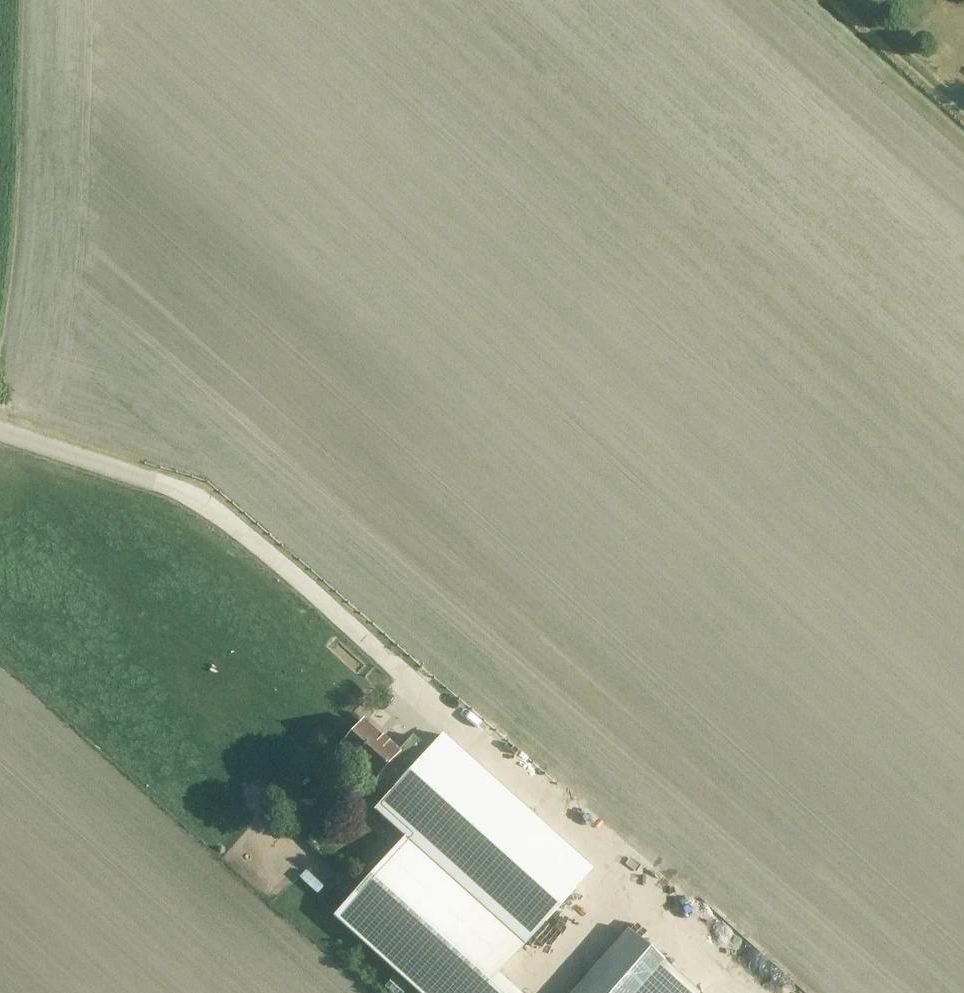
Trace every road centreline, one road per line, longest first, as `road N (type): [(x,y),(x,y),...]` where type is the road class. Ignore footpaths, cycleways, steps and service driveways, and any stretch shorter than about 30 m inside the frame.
road 1 (track): [(0,430),(193,492),(703,935),(756,992)]
road 2 (track): [(847,0),(963,105)]

